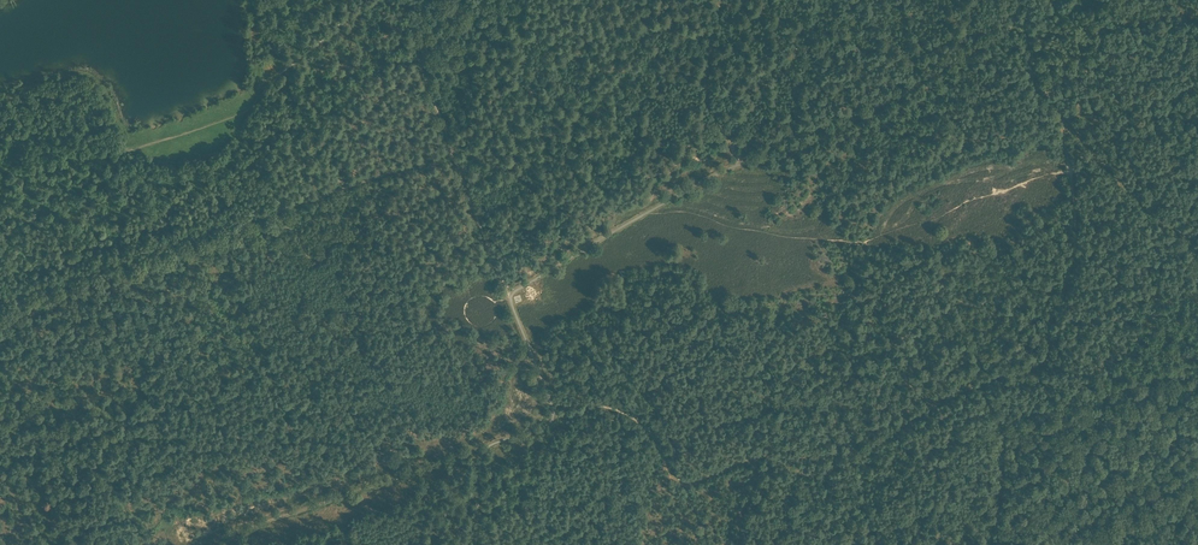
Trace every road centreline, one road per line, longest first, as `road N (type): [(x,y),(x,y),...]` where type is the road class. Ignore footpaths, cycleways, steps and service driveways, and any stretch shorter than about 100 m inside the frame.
road 1 (track): [(757,457),(825,472),(958,392),(1042,360),(1073,241),(1066,172)]
road 2 (track): [(0,138),(67,135),(122,152),(246,111),(372,0)]
road 3 (track): [(497,442),(195,544)]
road 4 (track): [(450,148),(213,230)]
road 5 (track): [(213,230),(0,303)]
road 6 (track): [(994,544),(1003,427),(978,385)]
road 7 (track): [(682,482),(652,437),(622,413),(593,407),(552,421)]
road 8 (track): [(510,297),(450,148)]
road 9 (track): [(406,0),(412,45),(450,148)]
road 10 (track): [(1197,256),(1108,167)]

